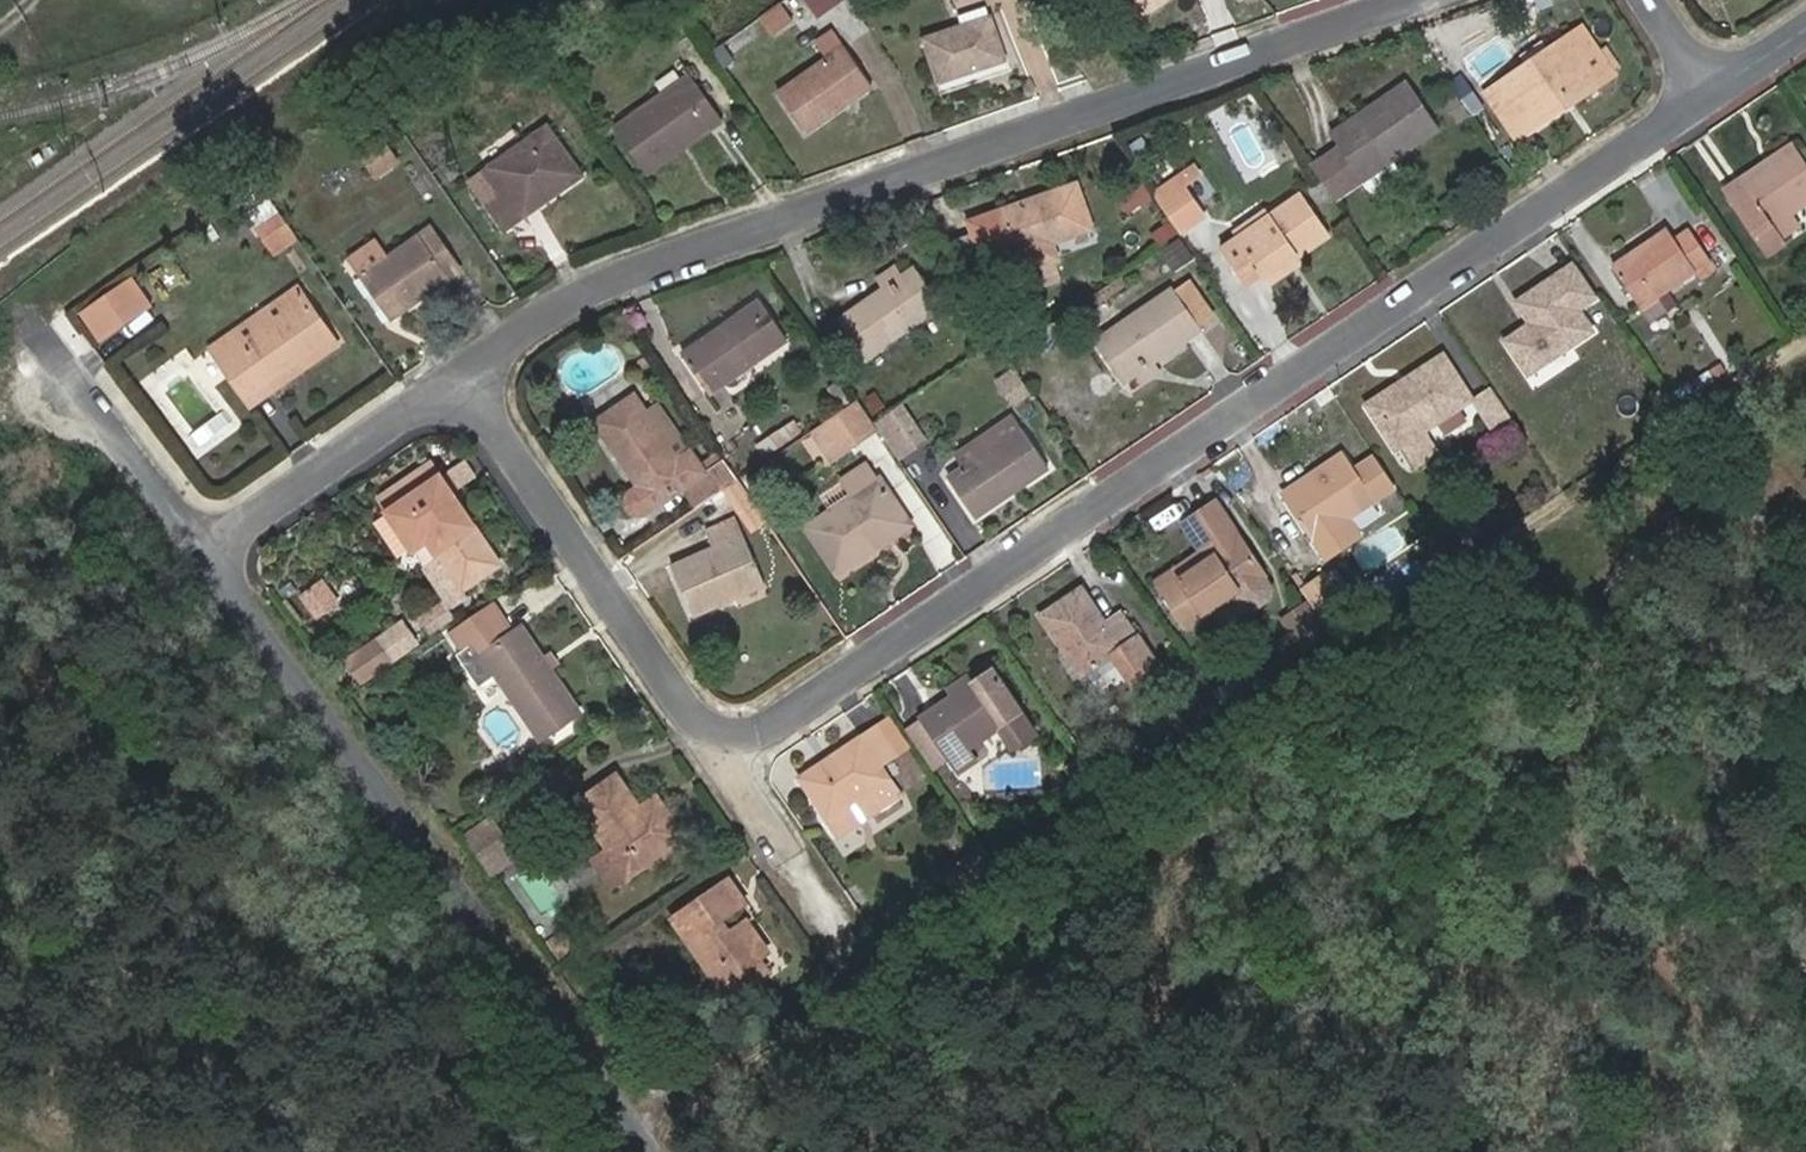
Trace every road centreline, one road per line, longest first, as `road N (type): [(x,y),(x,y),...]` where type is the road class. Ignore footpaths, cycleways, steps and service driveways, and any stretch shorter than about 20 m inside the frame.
road 1 (track): [(1805,340),(646,1128)]
road 2 (residential): [(718,758),(1709,98)]
road 3 (residential): [(1402,0),(671,262),(456,375)]
road 4 (residential): [(209,546),(345,738),(665,1151)]
road 5 (residential): [(456,375),(718,758)]
road 6 (residential): [(456,375),(209,546)]
road 7 (residential): [(26,309),(209,546)]
road 8 (residential): [(718,758),(842,943)]

